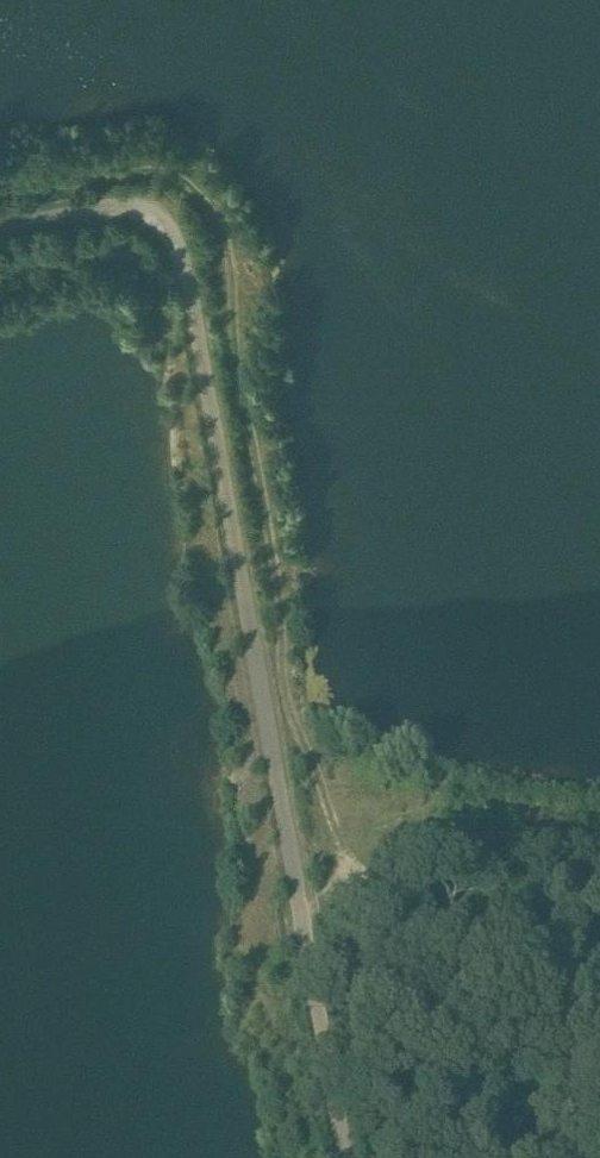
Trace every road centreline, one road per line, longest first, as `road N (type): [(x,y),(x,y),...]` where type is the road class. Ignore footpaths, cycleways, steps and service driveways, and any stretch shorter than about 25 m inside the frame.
road 1 (unclassified): [(346,1157),(175,233),(142,204),(0,223)]
road 2 (track): [(304,928),(278,931),(263,943),(260,960),(261,985),(285,1028),(299,1086),(303,1157)]
road 3 (track): [(0,280),(92,260),(125,264),(155,303),(168,356)]

